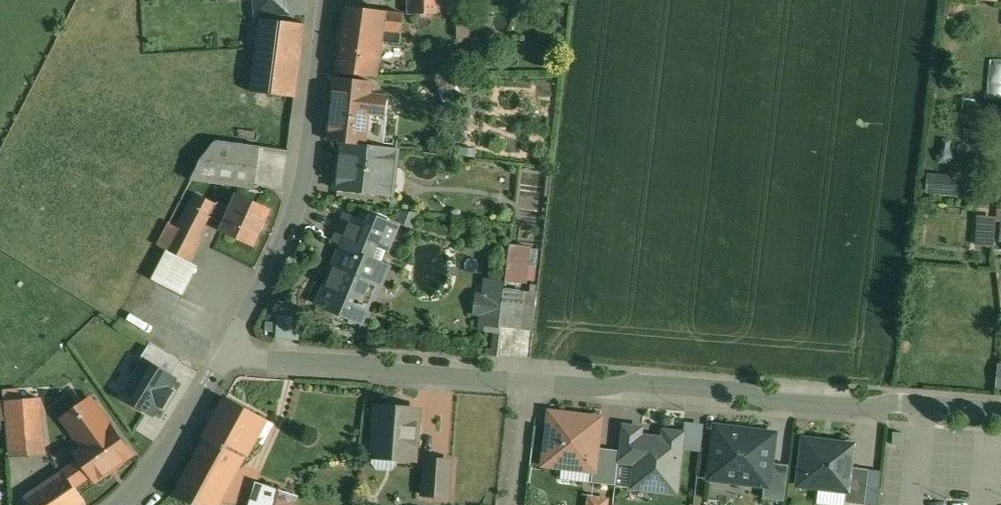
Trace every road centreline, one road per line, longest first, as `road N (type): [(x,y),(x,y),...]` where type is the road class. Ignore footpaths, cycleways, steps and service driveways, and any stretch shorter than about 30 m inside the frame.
road 1 (residential): [(1000,412),(900,405),(857,412),(643,383),(527,387)]
road 2 (residential): [(327,0),(303,172),(227,353)]
road 3 (residential): [(527,387),(227,353)]
road 4 (residential): [(227,353),(190,418),(122,504)]

